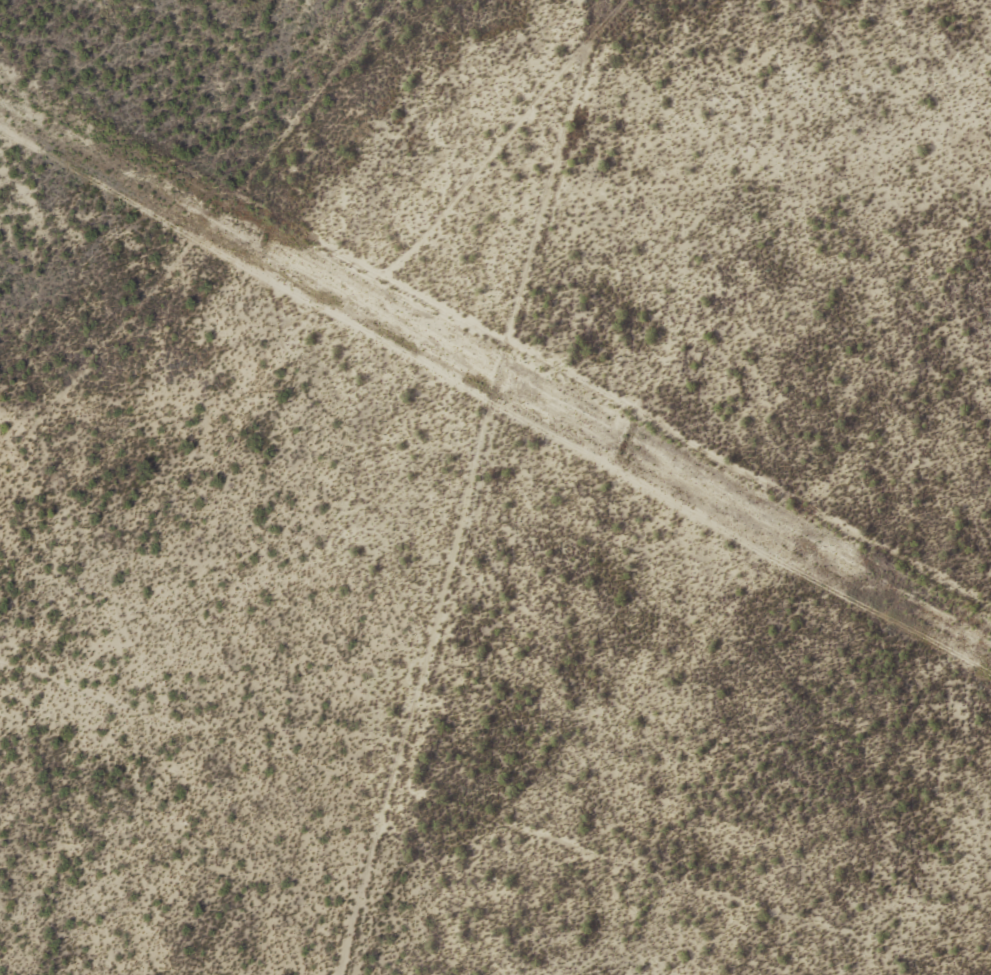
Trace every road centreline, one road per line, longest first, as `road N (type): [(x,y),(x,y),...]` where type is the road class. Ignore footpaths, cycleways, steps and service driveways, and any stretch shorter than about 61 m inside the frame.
road 1 (track): [(630,0),(581,46),(423,244),(369,286),(361,316),(0,117)]

